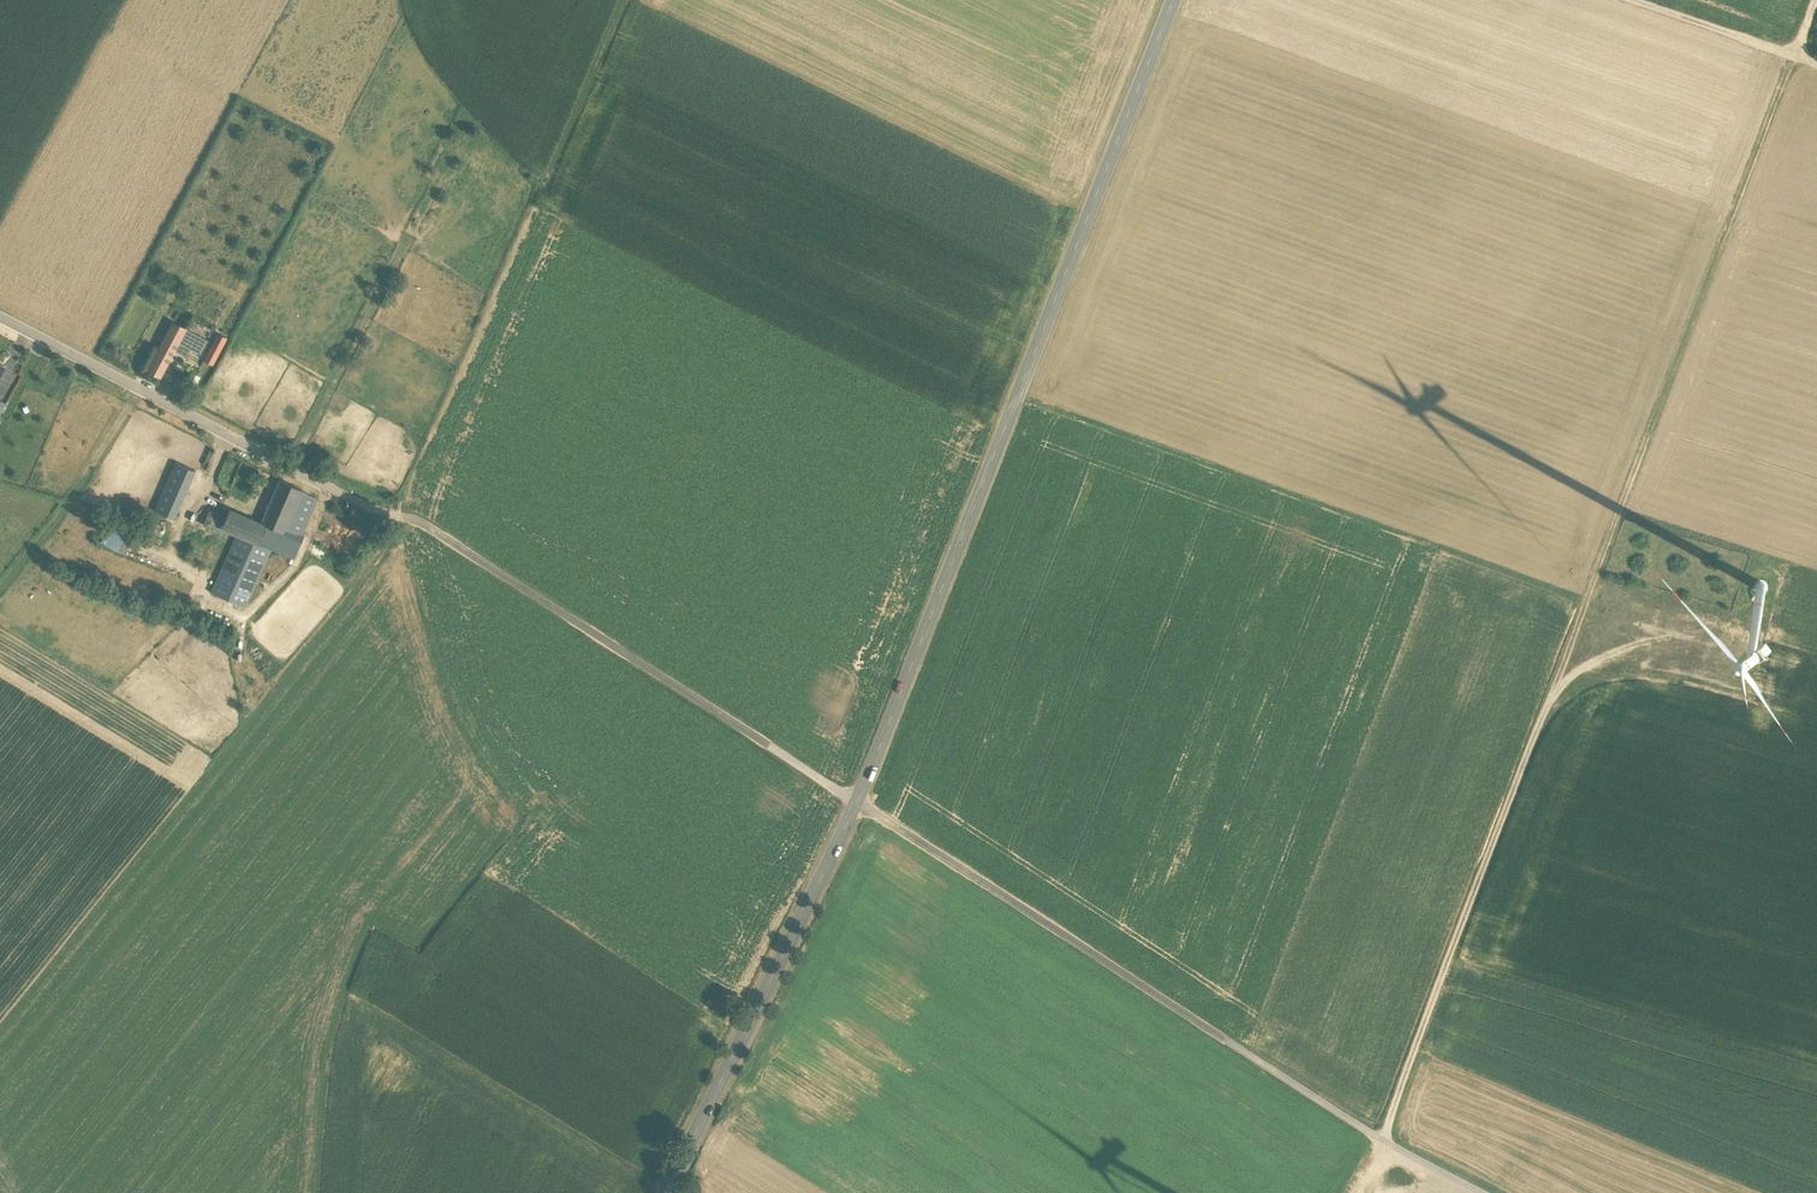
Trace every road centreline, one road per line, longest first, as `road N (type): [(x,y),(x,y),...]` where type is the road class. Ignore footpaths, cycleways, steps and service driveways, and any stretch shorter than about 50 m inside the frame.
road 1 (track): [(1754,162),(1382,1142)]
road 2 (secondary): [(1174,0),(857,803)]
road 3 (unclassified): [(1477,1192),(1367,1134),(857,803)]
road 4 (track): [(1015,408),(546,187),(627,0)]
road 5 (track): [(1018,400),(1586,606)]
road 6 (unclassified): [(402,518),(857,803)]
road 7 (residential): [(0,316),(402,518)]
road 8 (secondary): [(857,803),(667,1192)]
road 9 (track): [(1790,62),(1622,0)]

